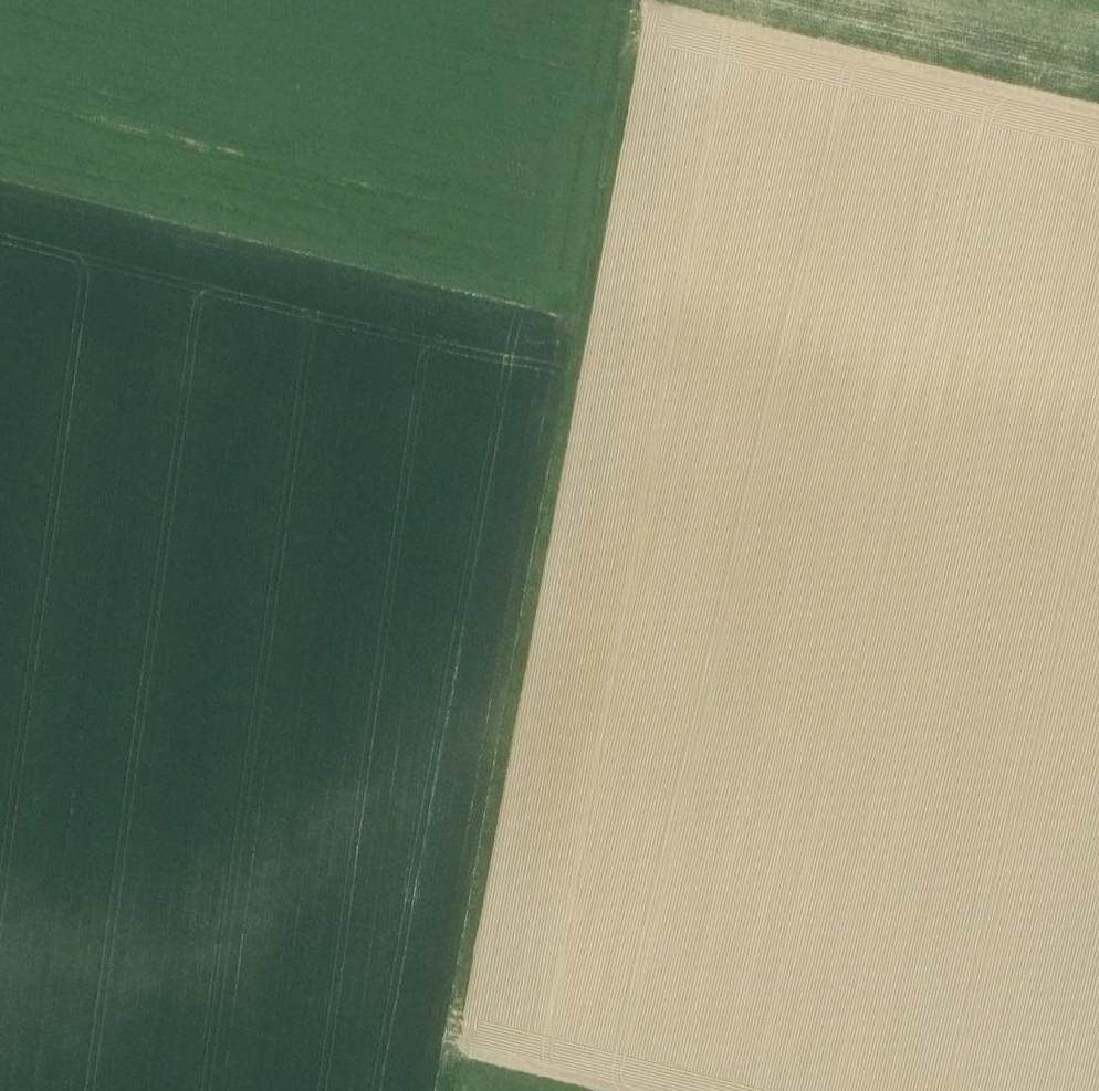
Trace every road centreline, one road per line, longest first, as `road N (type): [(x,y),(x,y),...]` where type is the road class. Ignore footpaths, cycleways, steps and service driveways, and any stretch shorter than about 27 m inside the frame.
road 1 (track): [(639,0),(447,1090)]

